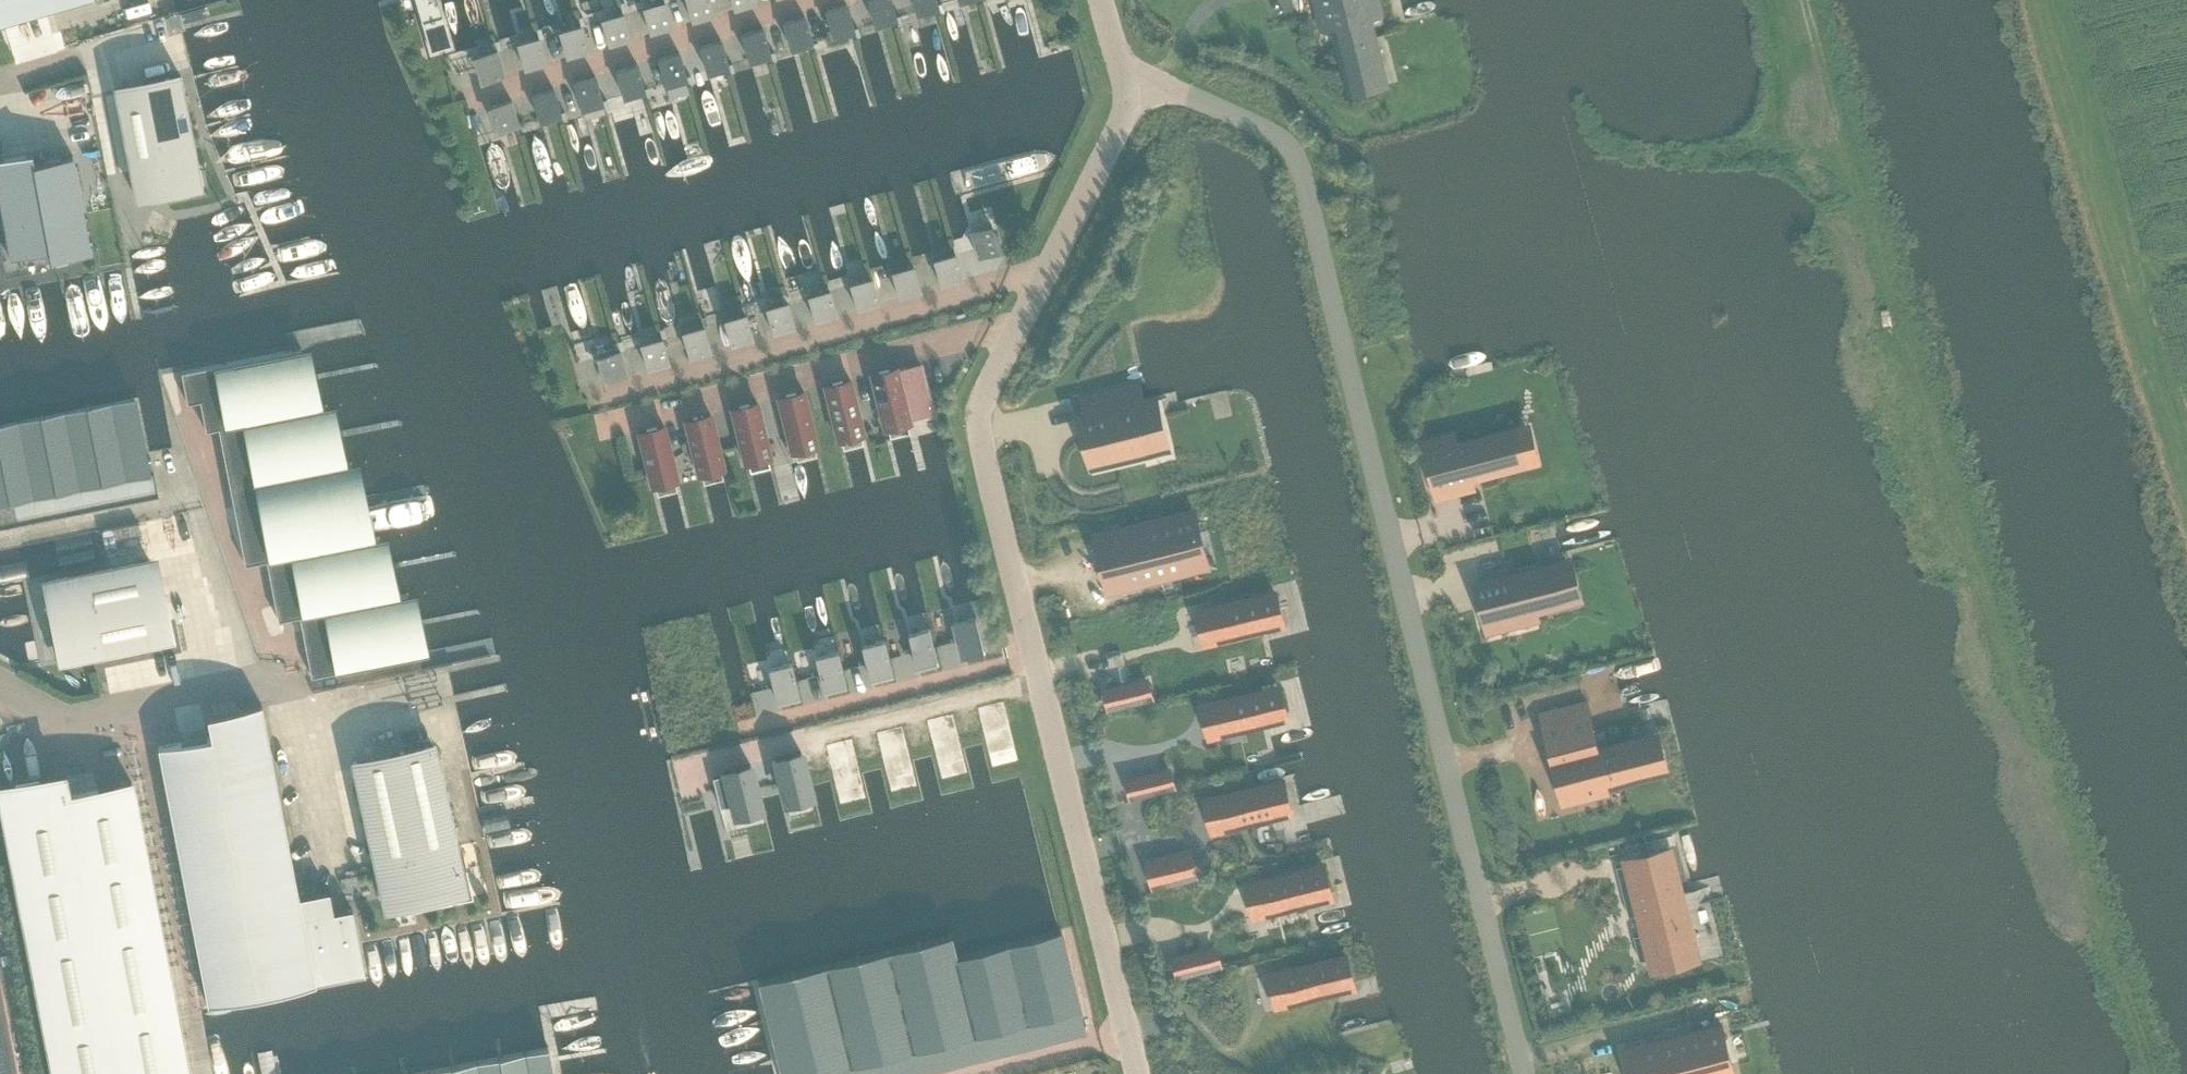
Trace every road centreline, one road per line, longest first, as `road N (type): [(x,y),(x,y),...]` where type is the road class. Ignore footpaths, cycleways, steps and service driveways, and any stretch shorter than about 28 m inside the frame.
road 1 (residential): [(1131,92),(1170,91),(1251,120),(1284,141),(1299,163),(1526,1073)]
road 2 (residential): [(1137,1073),(980,430),(985,389),(1131,92)]
road 3 (unclassified): [(0,688),(70,723),(290,678)]

